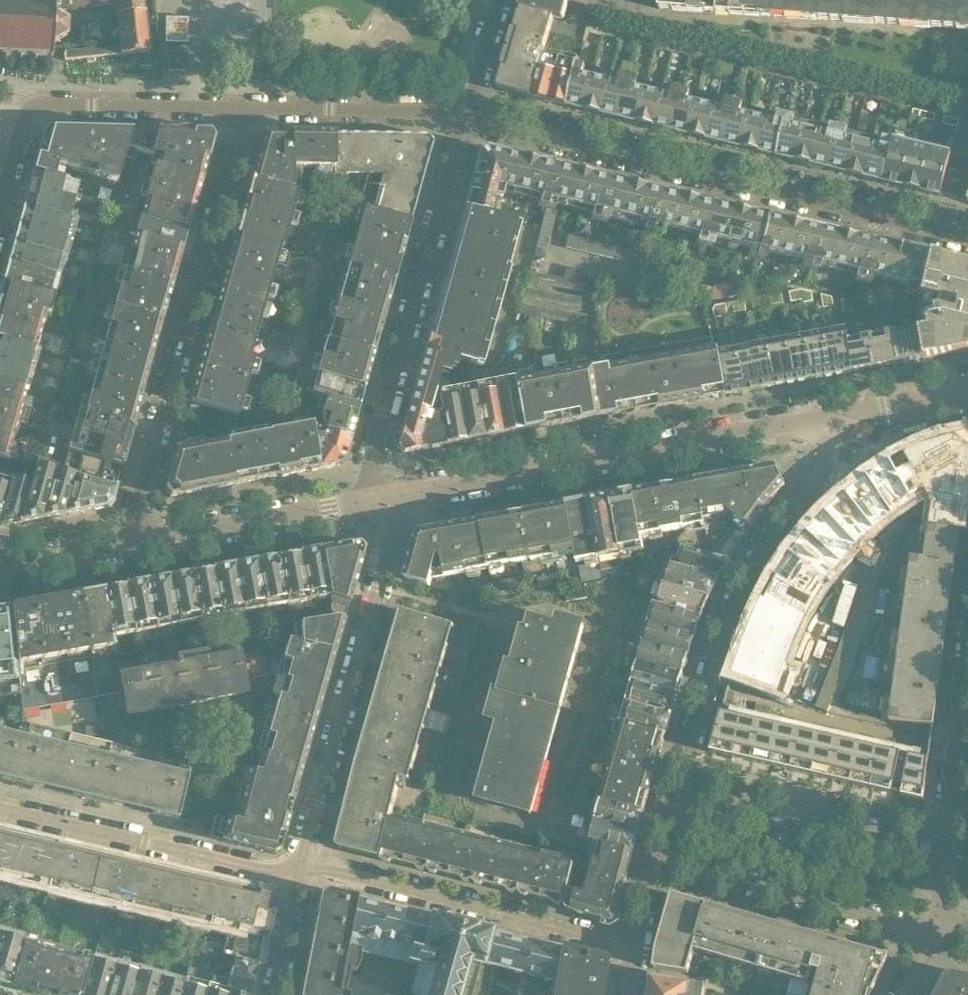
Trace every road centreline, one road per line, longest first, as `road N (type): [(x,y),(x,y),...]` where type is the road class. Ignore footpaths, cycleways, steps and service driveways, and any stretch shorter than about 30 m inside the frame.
road 1 (residential): [(465,118),(967,238)]
road 2 (residential): [(247,111),(123,543)]
road 3 (residential): [(387,498),(824,411)]
road 4 (residential): [(678,784),(722,629),(771,537),(830,465),(824,411)]
road 5 (residential): [(373,500),(372,450),(465,118)]
road 6 (residential): [(387,498),(393,534),(300,870)]
road 7 (residential): [(635,946),(326,870),(300,870)]
road 8 (residential): [(0,205),(25,117),(37,105),(247,111)]
road 9 (residential): [(300,870),(263,870),(0,809)]
road 10 (residential): [(658,857),(901,927),(935,928)]
road 11 (residential): [(945,847),(678,784)]
road 12 (residential): [(123,543),(373,500)]
road 13 (residential): [(247,111),(465,118)]
road 14 (residential): [(967,690),(945,847)]
road 15 (residential): [(824,411),(967,394)]
road 16 (residential): [(300,870),(274,994)]
road 17 (residential): [(0,568),(123,543)]
road 18 (residential): [(465,118),(498,0)]

